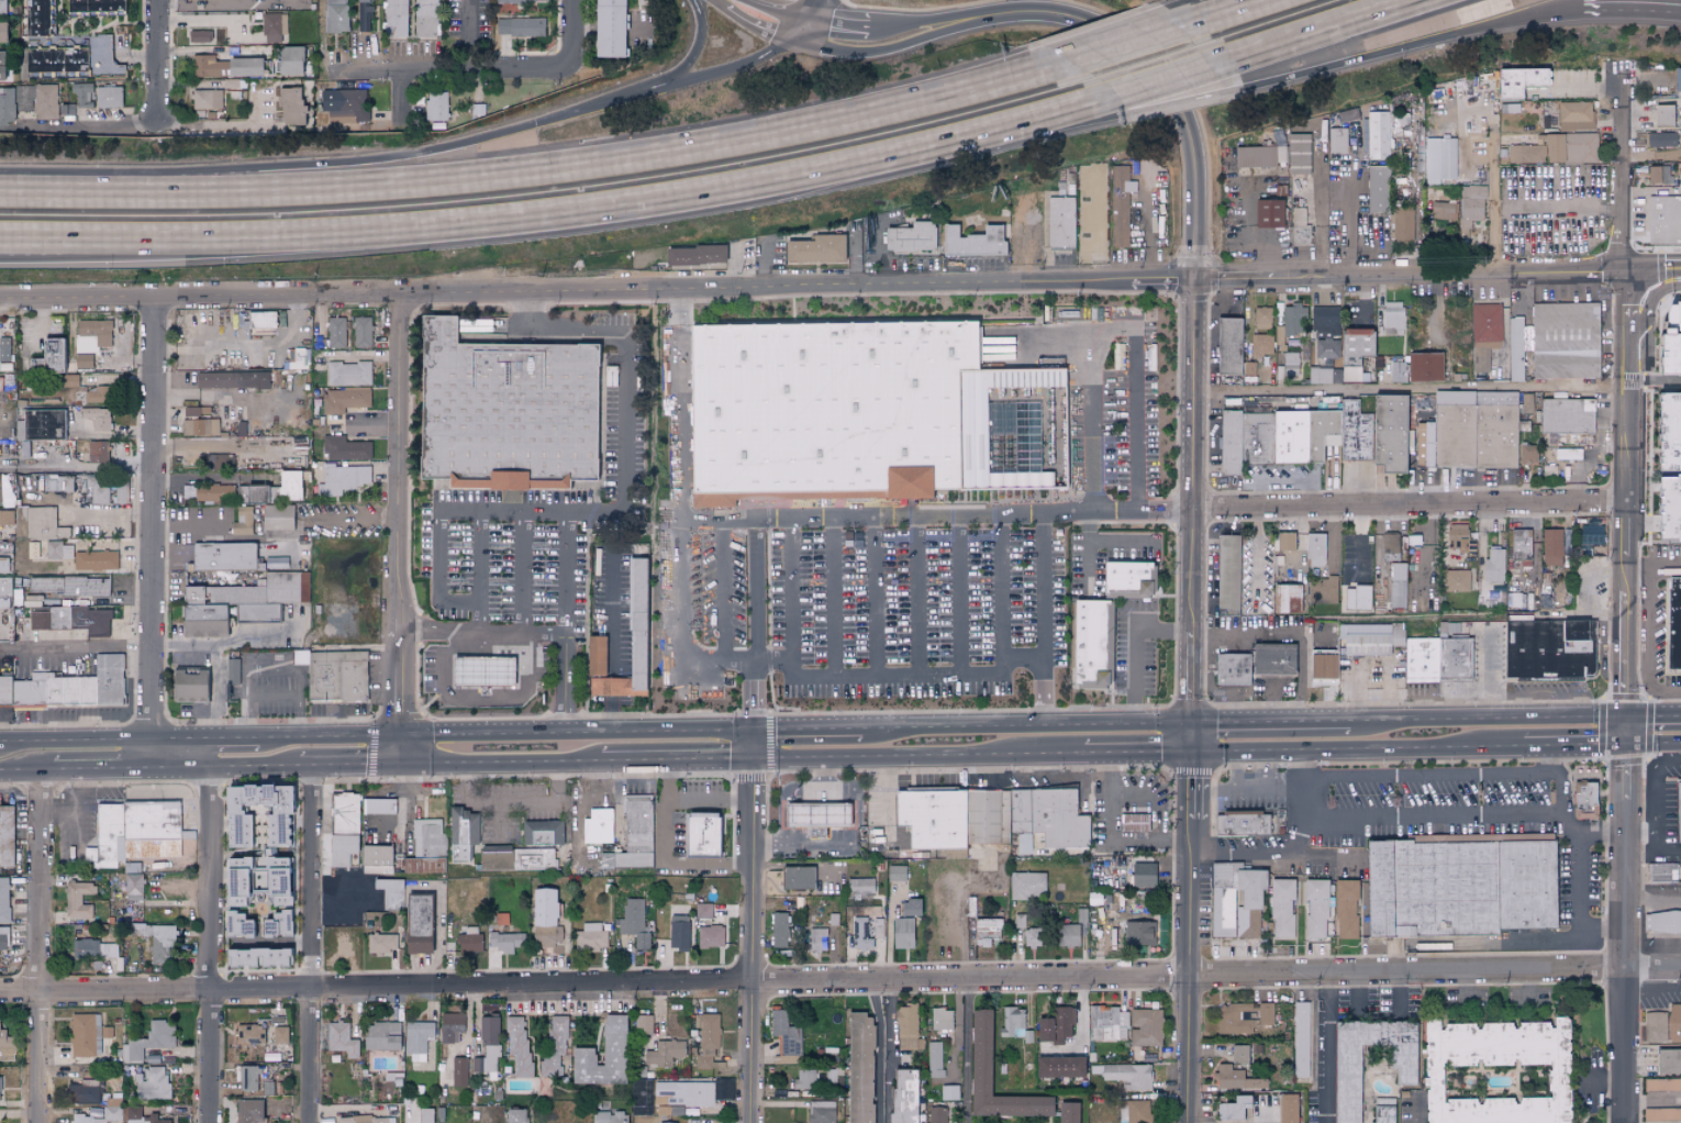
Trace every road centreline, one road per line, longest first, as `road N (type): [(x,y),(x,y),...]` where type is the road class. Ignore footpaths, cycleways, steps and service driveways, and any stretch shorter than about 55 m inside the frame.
road 1 (residential): [(0,301),(1617,275)]
road 2 (residential): [(0,997),(1615,970)]
road 3 (motorway): [(1069,59),(905,107),(635,159),(424,186),(193,190)]
road 4 (tertiary): [(1188,1122),(1196,282)]
road 5 (motorway): [(512,221),(787,184),(1128,115)]
road 6 (motorway): [(512,221),(759,182),(1117,98)]
road 7 (motorway): [(697,0),(705,43),(699,59),(664,86),(470,144),(254,170),(193,190)]
road 8 (residential): [(151,769),(156,299)]
road 9 (residential): [(1617,275),(1616,719)]
road 10 (residential): [(401,736),(402,297)]
road 11 (residential): [(1194,511),(1617,504)]
road 12 (motorway): [(96,237),(512,221)]
road 13 (residential): [(751,1122),(755,731)]
road 14 (tertiary): [(1196,282),(1195,164),(1187,119),(1165,74),(1129,43),(1086,23),(1008,18)]
road 15 (motorway): [(1231,93),(1581,13)]
road 16 (primary): [(755,731),(401,736)]
road 17 (residential): [(211,1122),(215,768)]
road 18 (residential): [(310,1122),(312,769)]
road 19 (residential): [(38,1122),(44,771)]
road 20 (primary): [(1192,724),(860,729)]
road 21 (primary): [(1192,754),(1523,747)]
road 22 (primary): [(755,761),(1084,755)]
road 23 (residential): [(333,75),(559,70),(569,63)]
road 24 (primary): [(1583,720),(1348,722)]
road 25 (motorway): [(1213,68),(1427,0)]
road 26 (tertiary): [(802,45),(888,53),(1008,18)]
road 27 (residential): [(1618,69),(1617,275)]
road 28 (primary): [(401,768),(601,765)]
road 29 (motorway): [(802,45),(733,74),(620,102)]
road 30 (residential): [(1498,278),(1494,112)]
road 31 (primary): [(1348,722),(1192,724)]
road 32 (primary): [(601,765),(755,761)]
road 33 (residential): [(1615,970),(1615,1122)]
road 34 (primary): [(151,738),(0,740)]
road 35 (primary): [(151,769),(300,769)]
road 36 (primary): [(401,736),(258,740)]
road 37 (tertiary): [(1008,18),(870,30)]
road 38 (residential): [(1616,840),(1615,970)]

